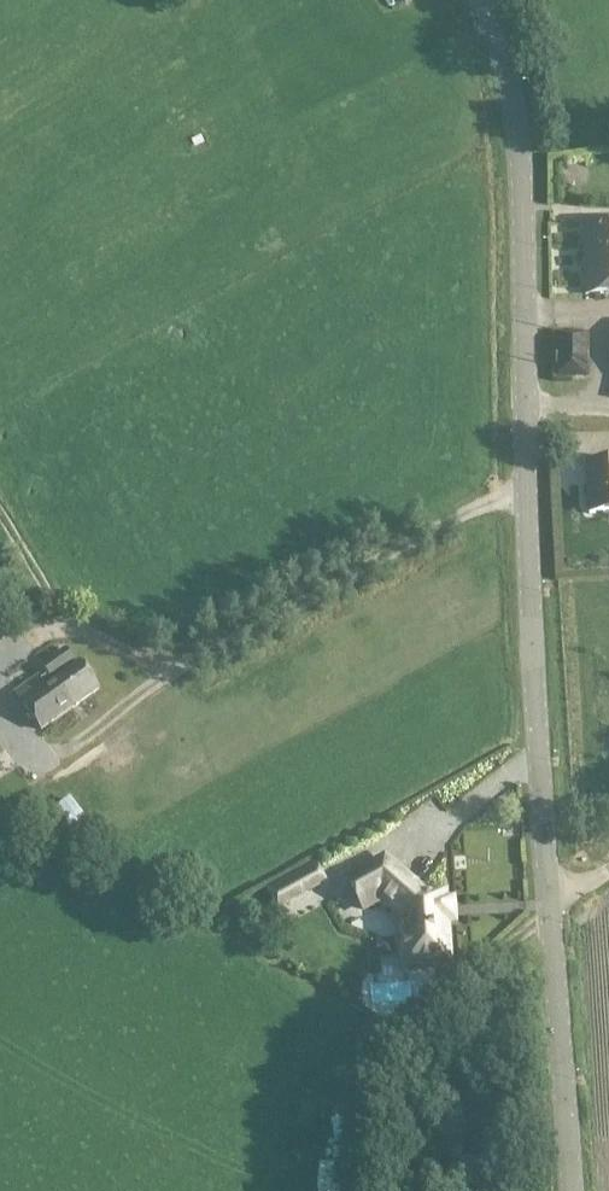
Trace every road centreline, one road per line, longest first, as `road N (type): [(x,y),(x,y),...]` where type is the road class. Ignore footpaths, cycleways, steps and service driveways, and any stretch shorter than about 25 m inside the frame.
road 1 (tertiary): [(548,897),(523,499),(521,207),(509,87),(478,0)]
road 2 (tertiary): [(548,897),(570,1190)]

